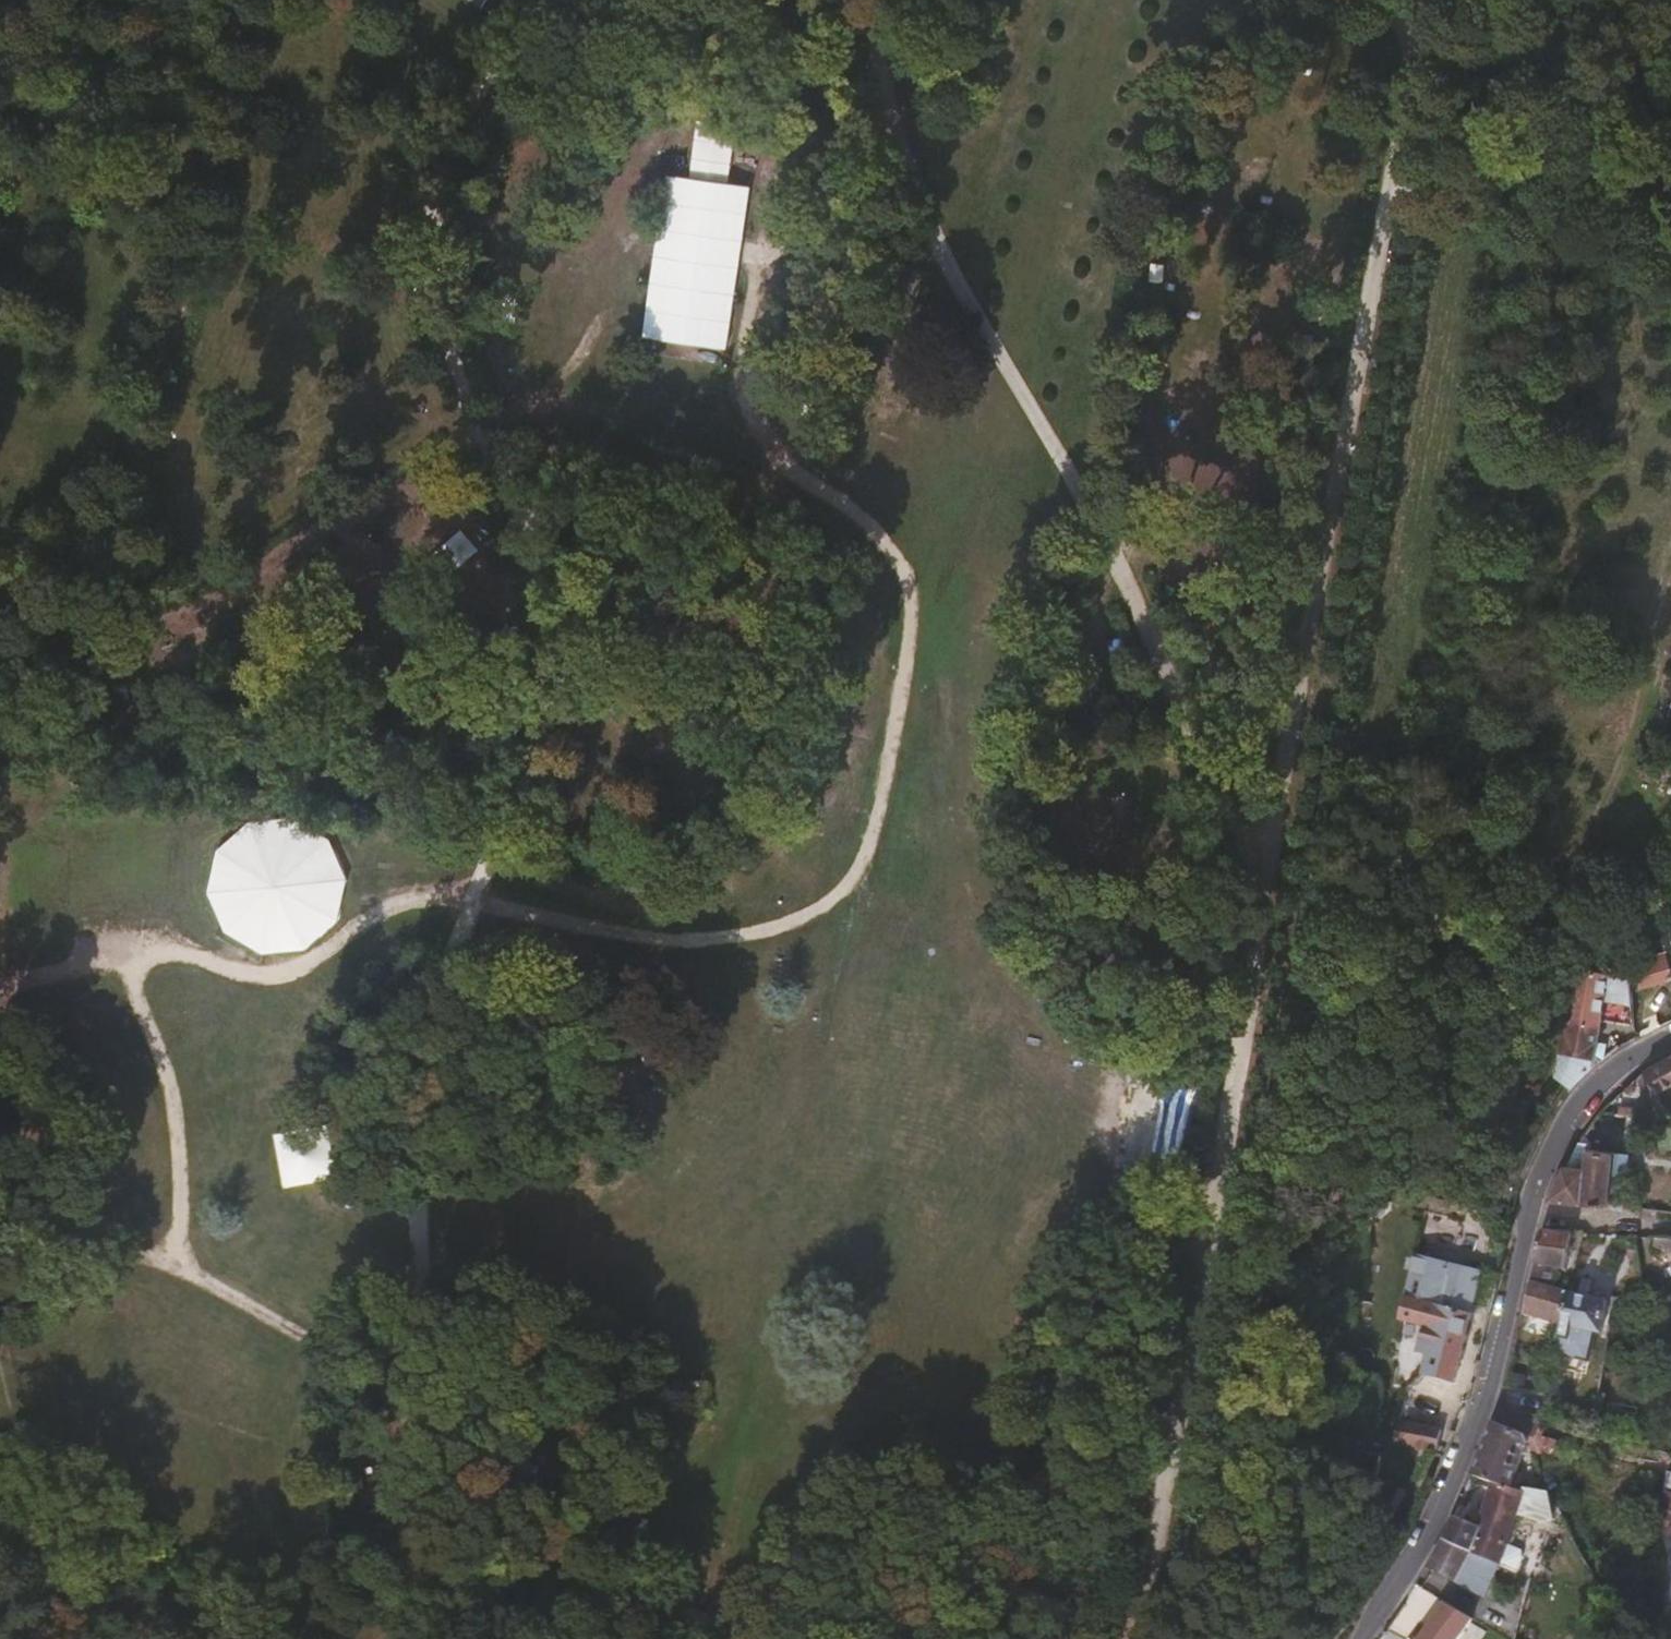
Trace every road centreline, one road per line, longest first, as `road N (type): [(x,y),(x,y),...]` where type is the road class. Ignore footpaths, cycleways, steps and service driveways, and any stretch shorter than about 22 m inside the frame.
road 1 (unclassified): [(1670,1042),(1614,1071),(1552,1156),(1487,1399),(1436,1517),(1361,1638)]

